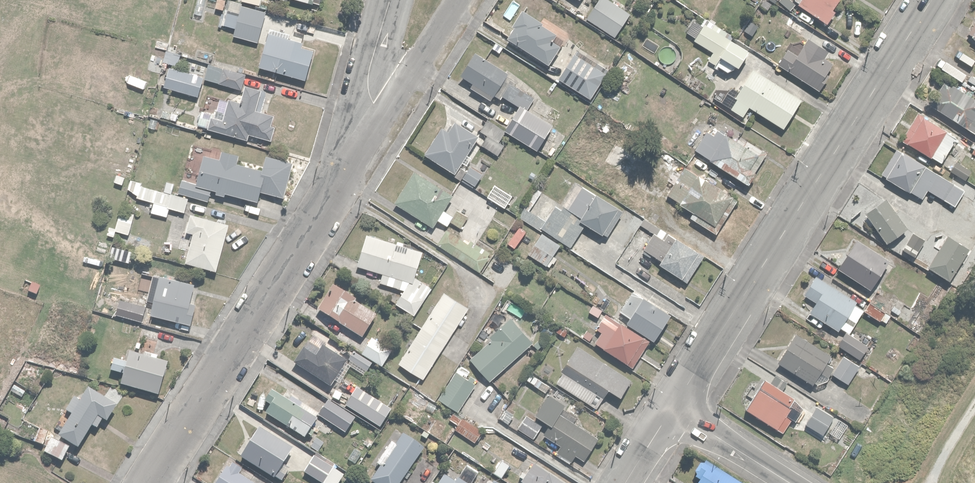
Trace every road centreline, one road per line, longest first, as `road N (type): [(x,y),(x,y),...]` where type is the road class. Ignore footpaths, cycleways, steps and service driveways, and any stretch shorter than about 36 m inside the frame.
road 1 (tertiary): [(671,409),(931,0)]
road 2 (residential): [(145,482),(384,115)]
road 3 (tertiary): [(791,482),(671,409)]
road 4 (residential): [(384,115),(458,0)]
road 5 (residential): [(384,115),(369,87),(388,0)]

